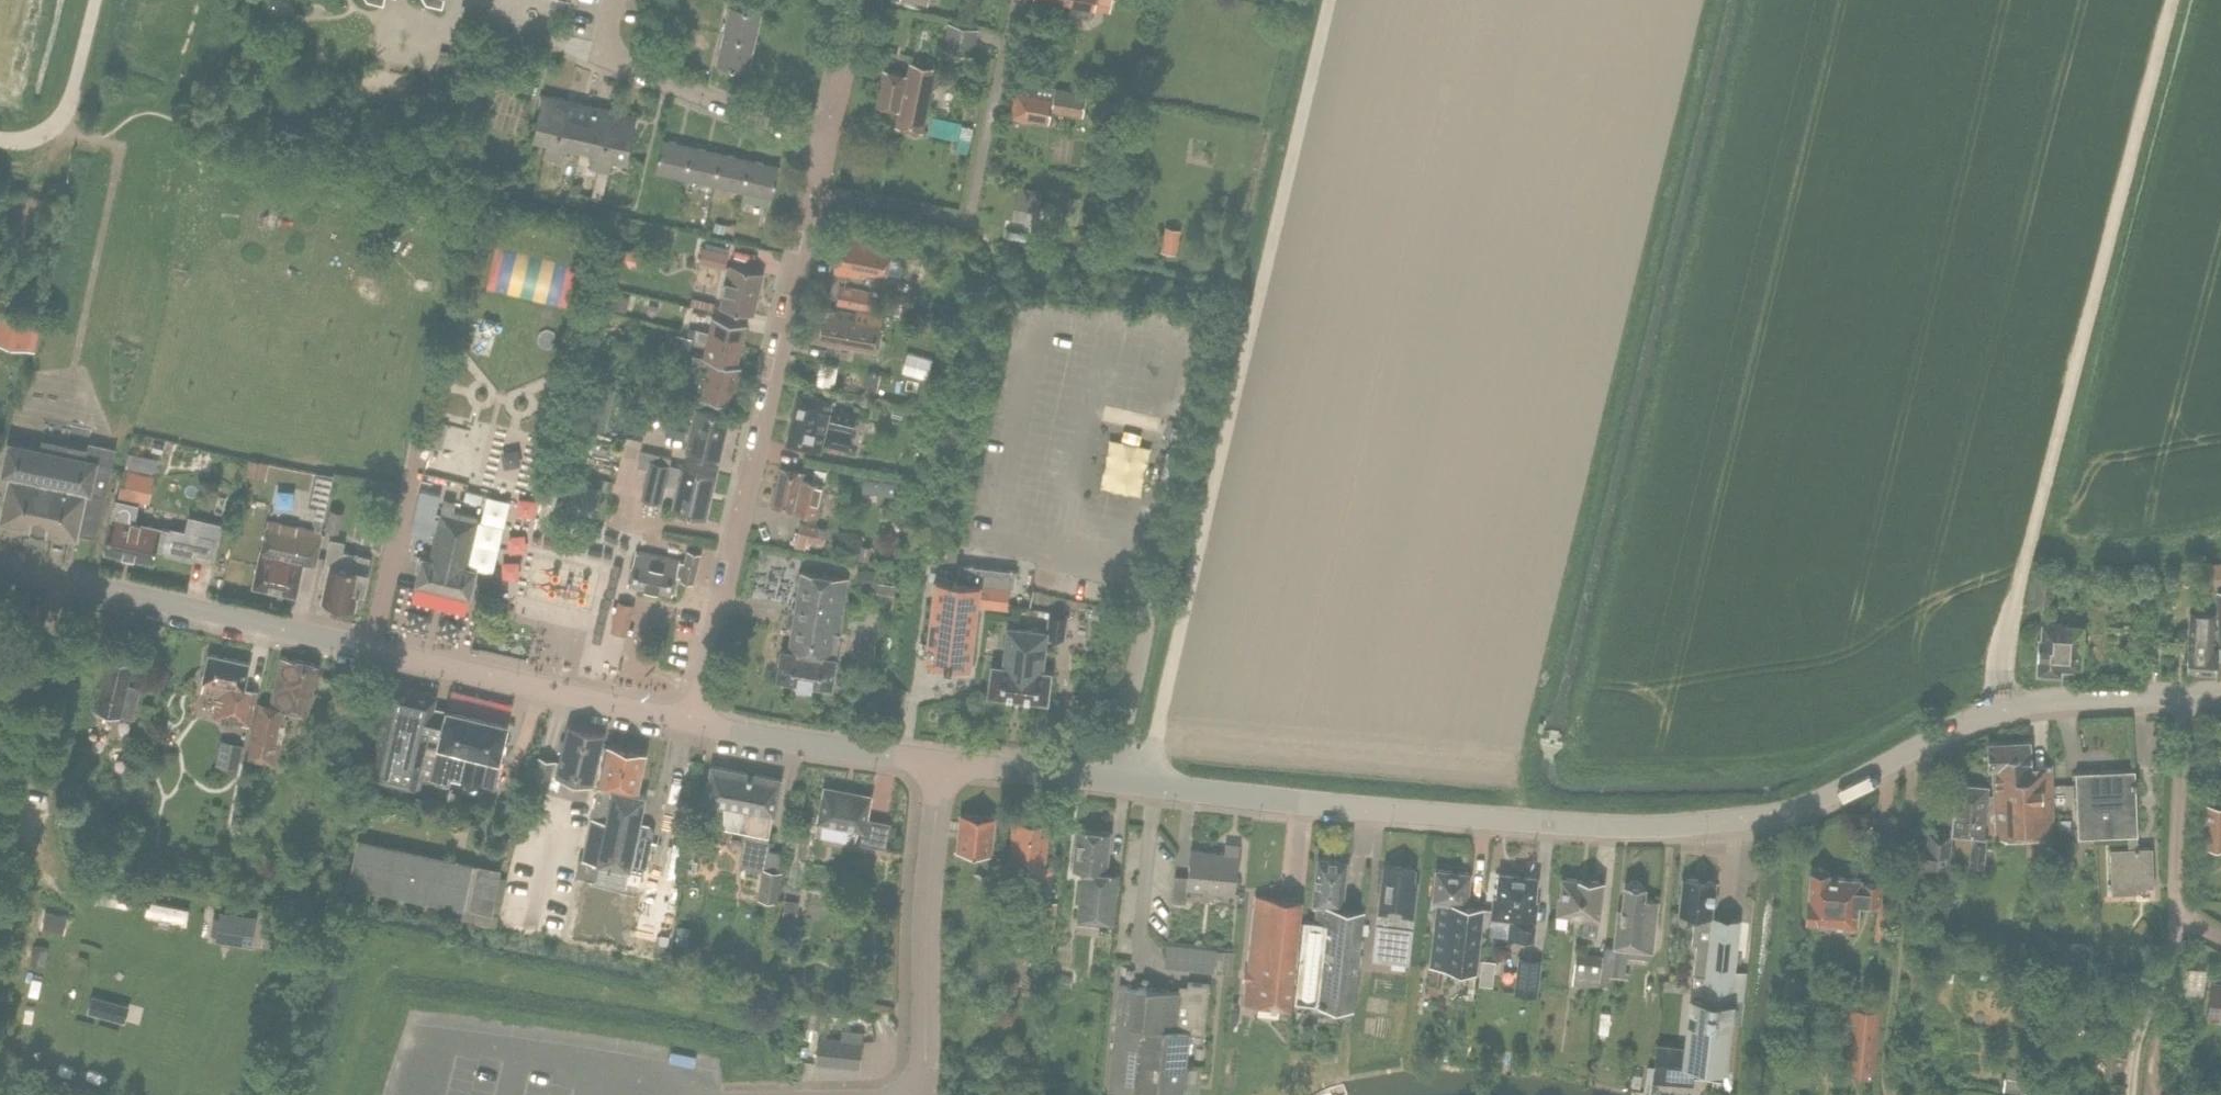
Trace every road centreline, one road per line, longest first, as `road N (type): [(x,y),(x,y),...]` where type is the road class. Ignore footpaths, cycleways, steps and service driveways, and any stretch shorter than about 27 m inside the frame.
road 1 (tertiary): [(941,760),(1290,800),(1684,826),(1784,812),(1999,709),(2220,694)]
road 2 (tertiary): [(692,721),(60,579)]
road 3 (residential): [(692,721),(814,196)]
road 4 (residential): [(814,196),(968,226),(1017,0)]
road 5 (residential): [(826,142),(603,55),(614,0)]
road 6 (residential): [(0,861),(60,579)]
road 7 (tertiary): [(941,760),(692,721)]
road 8 (residential): [(826,142),(857,0)]

